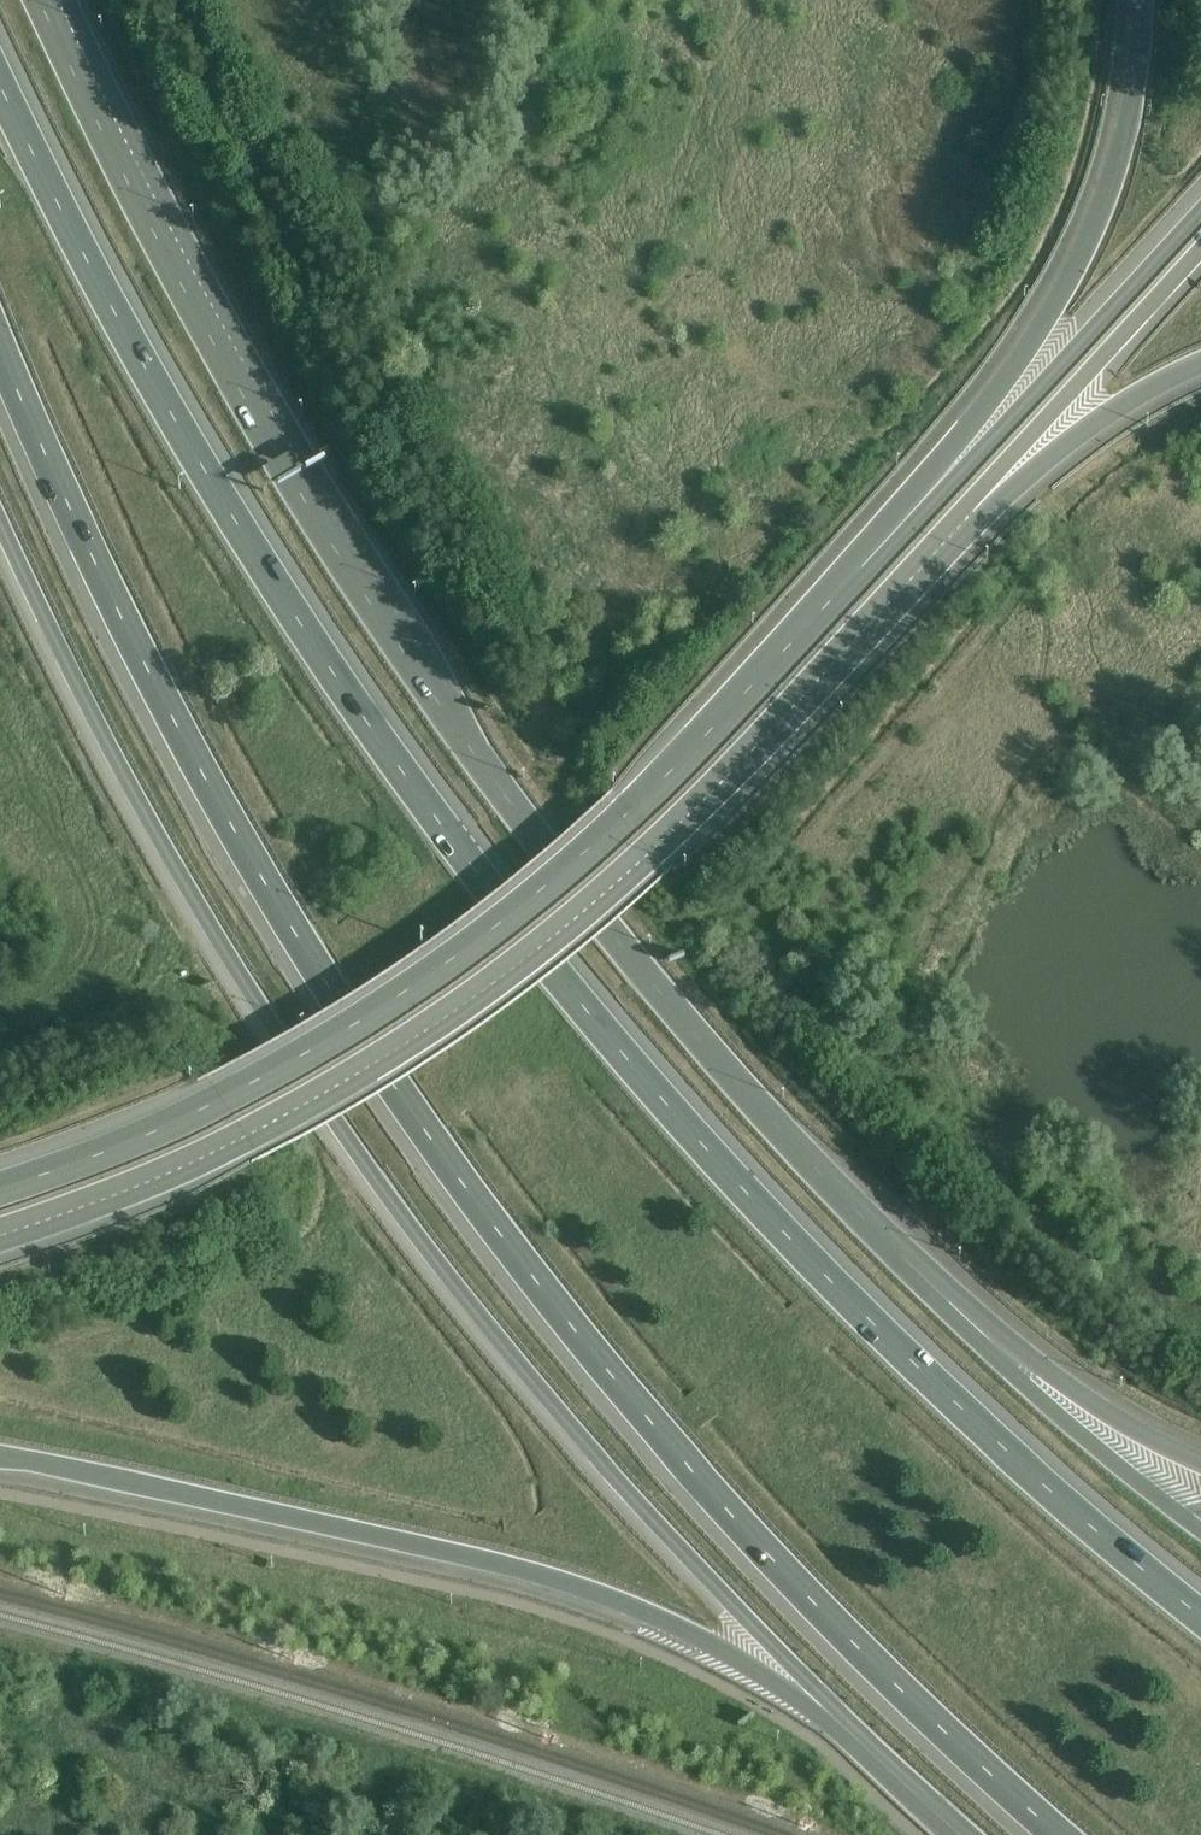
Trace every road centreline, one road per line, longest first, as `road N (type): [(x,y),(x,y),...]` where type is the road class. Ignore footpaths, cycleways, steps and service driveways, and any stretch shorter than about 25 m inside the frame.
road 1 (motorway): [(1200,1618),(831,1283),(555,979),(416,793),(212,485),(133,352),(0,87)]
road 2 (motorway): [(0,348),(142,663),(210,791),(395,1092),(572,1330),(755,1543),(1056,1834)]
road 3 (motorway): [(1013,1361),(900,1256),(744,1091),(545,852),(457,731),(264,431),(42,0)]
road 4 (motorway): [(0,533),(74,697),(207,944),(516,1363),(737,1620),(803,1679)]
road 5 (primary): [(0,1233),(239,1137),(485,985),(601,891),(739,757),(966,509)]
road 6 (primary): [(939,486),(625,824),(470,952),(394,1007),(222,1106),(0,1196)]
road 7 (motorway): [(0,1459),(473,1557),(617,1600),(803,1679)]
road 8 (motorway): [(1141,0),(1126,134),(1099,223),(1031,349),(939,486)]
road 9 (tertiary): [(1200,215),(939,486)]
road 10 (tertiary): [(966,509),(1200,252)]
road 11 (motorway): [(966,509),(1128,402),(1200,365)]
road 12 (motorway): [(1200,1530),(1107,1456),(1013,1361)]
road 13 (motorway): [(803,1679),(972,1834)]
road 14 (motorway): [(1200,1464),(1013,1361)]

